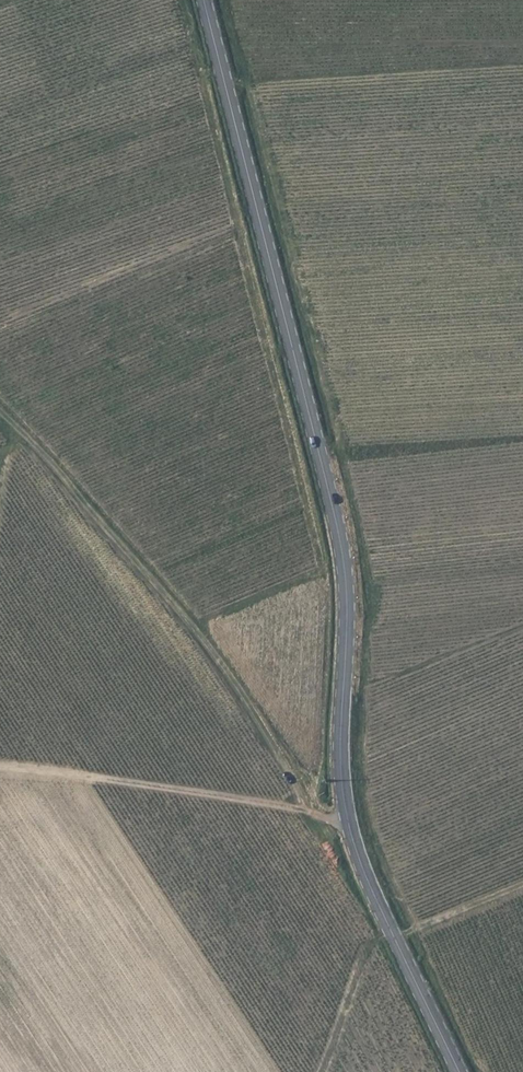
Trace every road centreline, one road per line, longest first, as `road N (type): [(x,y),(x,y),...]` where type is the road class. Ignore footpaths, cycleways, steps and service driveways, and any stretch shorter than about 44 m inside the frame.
road 1 (secondary): [(205,0),(343,541),(351,604),(341,740),(345,812),(363,873),(457,1071)]
road 2 (track): [(0,412),(218,660),(309,814)]
road 3 (track): [(347,821),(0,768)]
road 4 (track): [(387,926),(368,946),(318,1071)]
road 5 (track): [(394,940),(522,886)]

